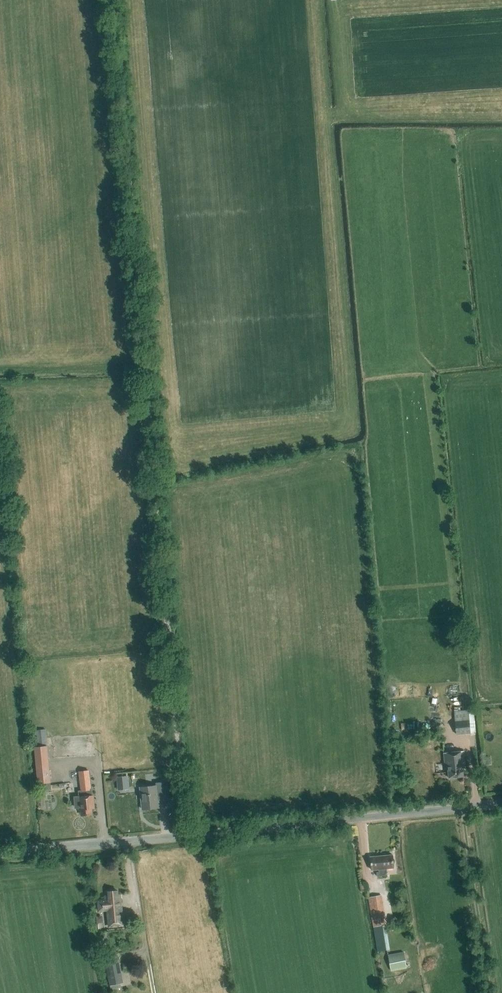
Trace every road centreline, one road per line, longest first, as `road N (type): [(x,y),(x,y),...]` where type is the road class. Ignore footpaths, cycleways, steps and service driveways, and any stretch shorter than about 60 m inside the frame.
road 1 (tertiary): [(0,855),(501,806)]
road 2 (track): [(463,810),(488,992)]

